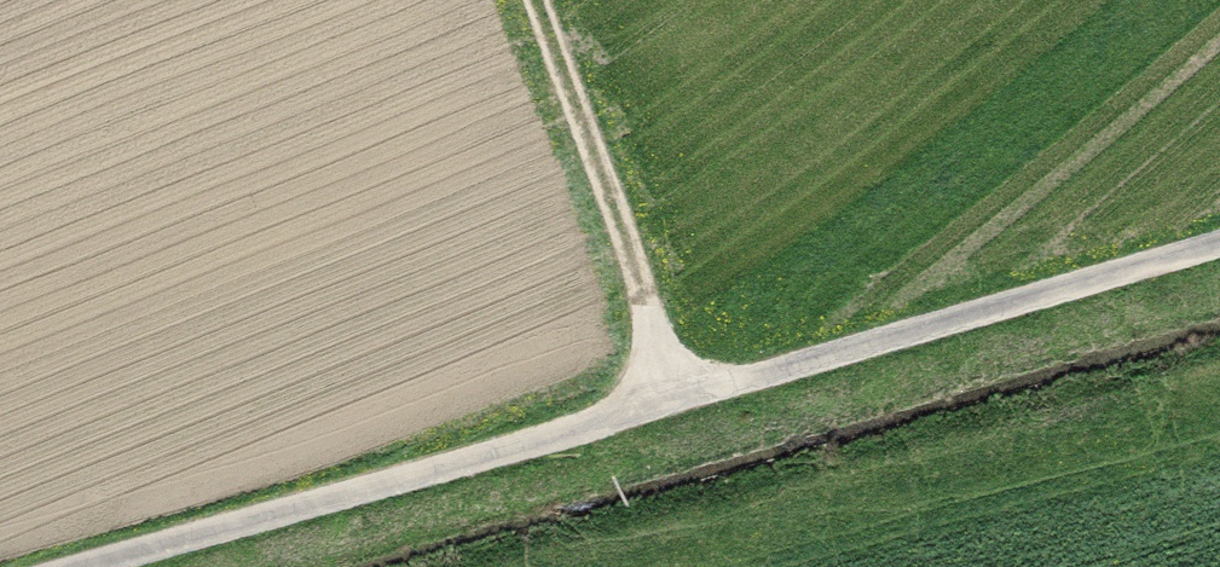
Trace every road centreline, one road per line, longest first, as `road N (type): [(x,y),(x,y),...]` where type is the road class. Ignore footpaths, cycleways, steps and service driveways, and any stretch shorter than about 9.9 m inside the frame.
road 1 (track): [(86,566),(1219,244)]
road 2 (track): [(531,0),(682,401)]

